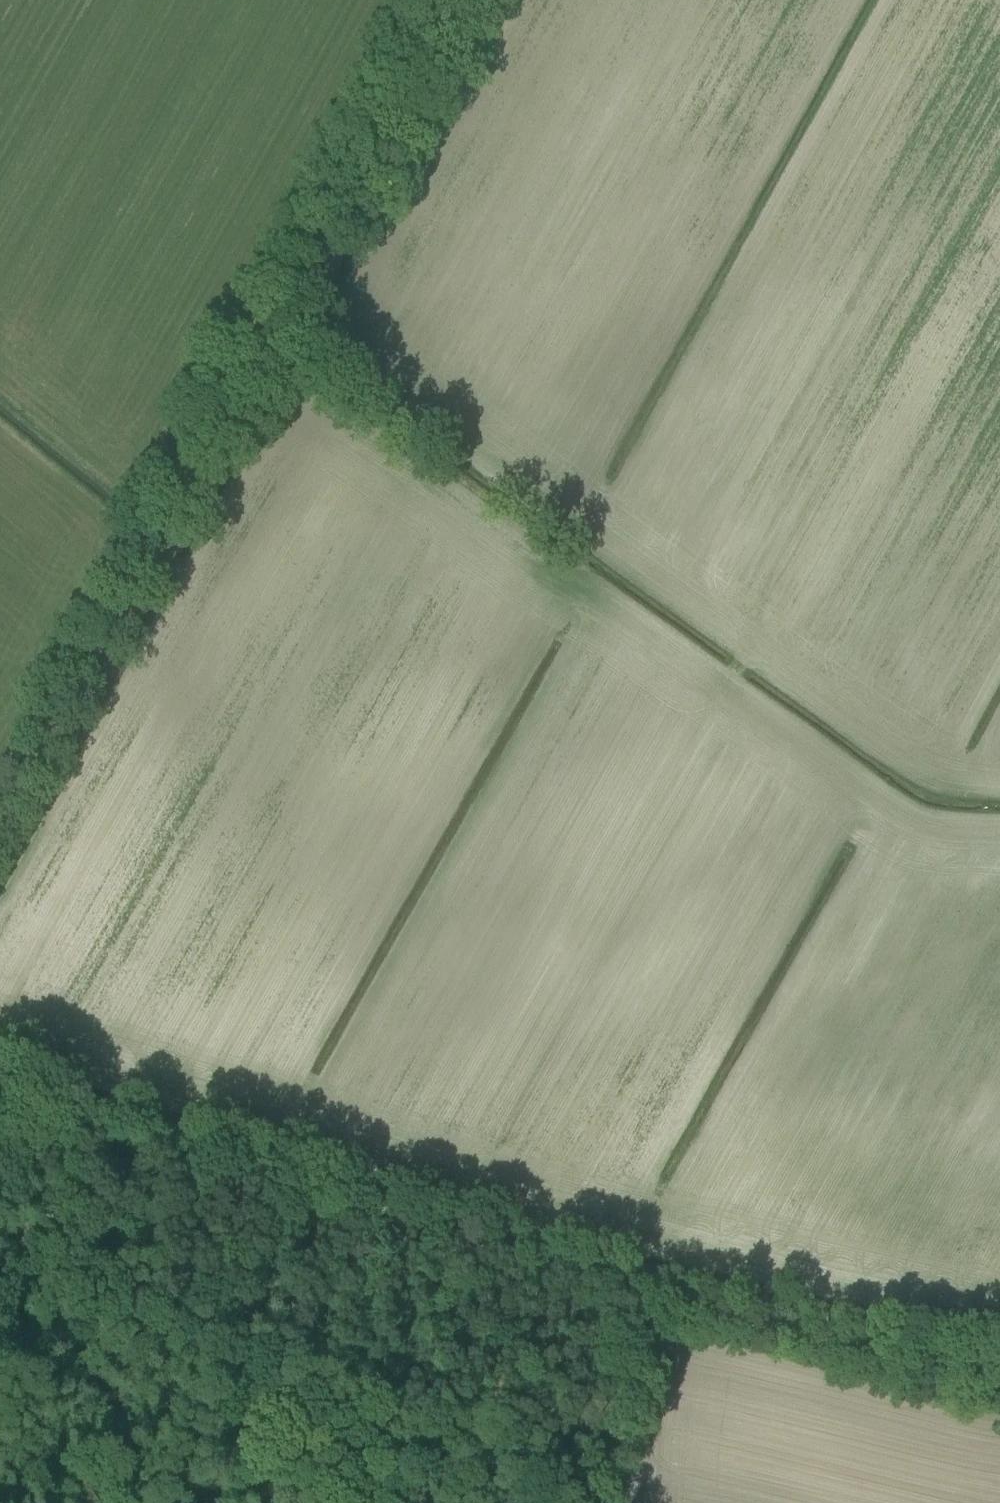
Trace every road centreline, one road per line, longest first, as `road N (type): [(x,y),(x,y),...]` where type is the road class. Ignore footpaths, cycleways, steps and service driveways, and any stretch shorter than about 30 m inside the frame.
road 1 (track): [(0,815),(460,0)]
road 2 (track): [(567,1276),(0,1088)]
road 3 (track): [(999,1385),(567,1276)]

